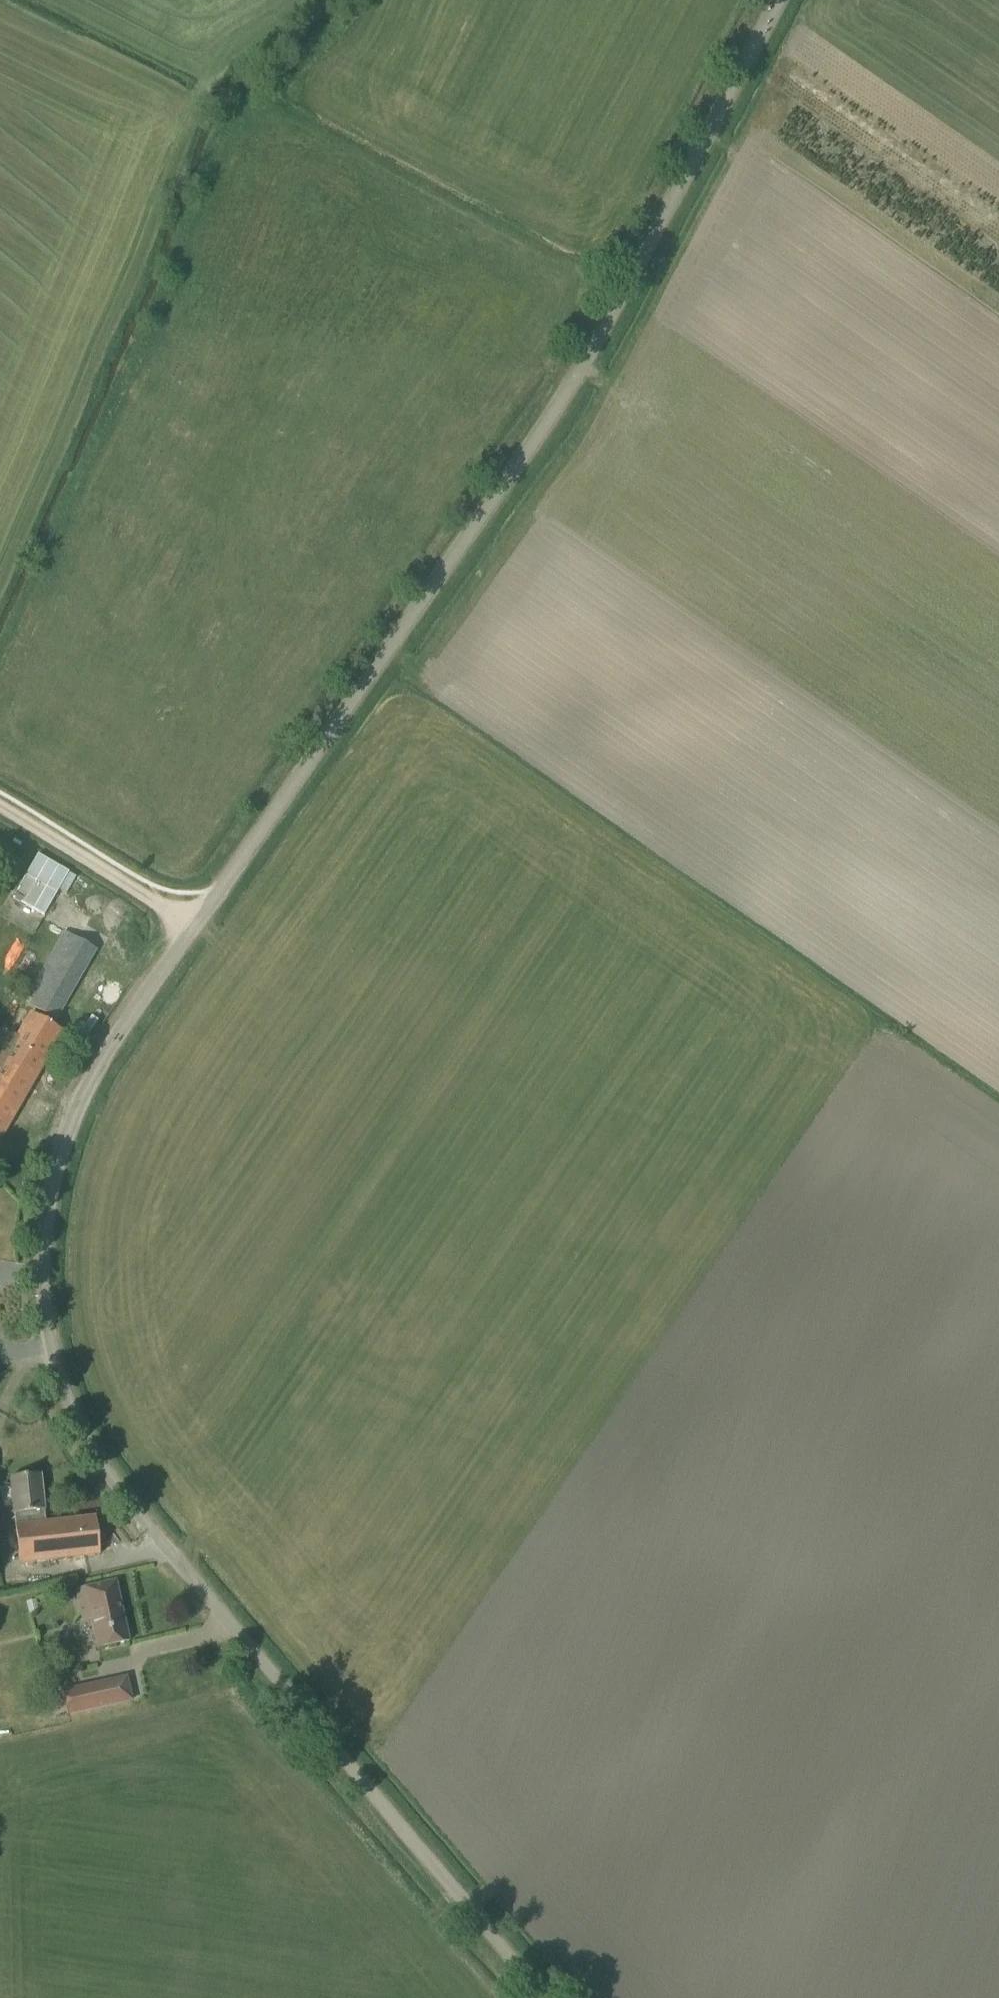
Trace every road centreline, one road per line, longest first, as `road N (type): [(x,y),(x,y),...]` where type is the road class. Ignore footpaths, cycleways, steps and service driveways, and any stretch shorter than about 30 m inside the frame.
road 1 (unclassified): [(545,1997),(104,1445),(76,1392),(59,1325),(59,1187),(90,1094),(201,920),(523,476),(629,298),(785,0)]
road 2 (track): [(0,801),(201,920)]

